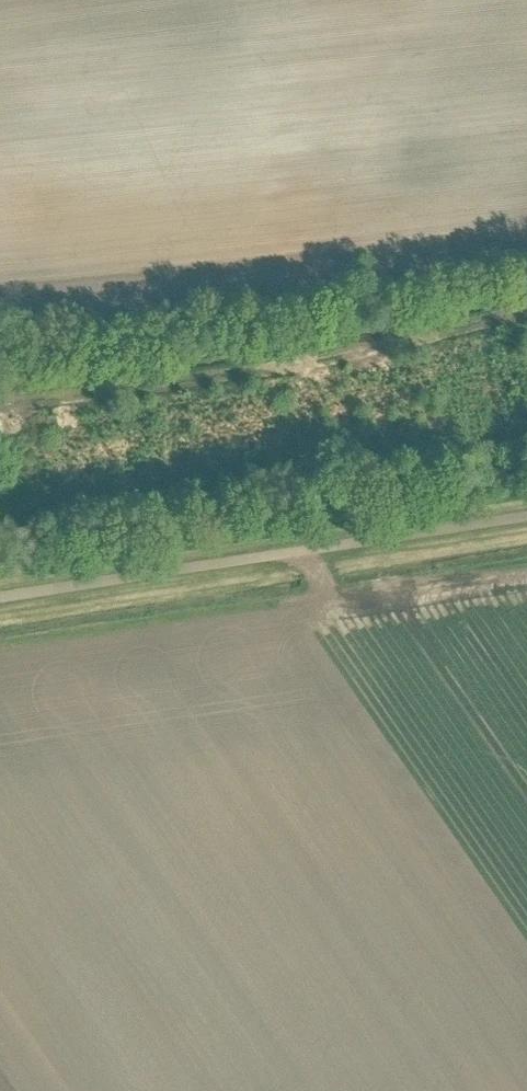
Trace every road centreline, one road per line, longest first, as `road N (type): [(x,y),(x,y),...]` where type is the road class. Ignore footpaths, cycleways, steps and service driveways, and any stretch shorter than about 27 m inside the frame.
road 1 (unclassified): [(0,595),(526,516)]

